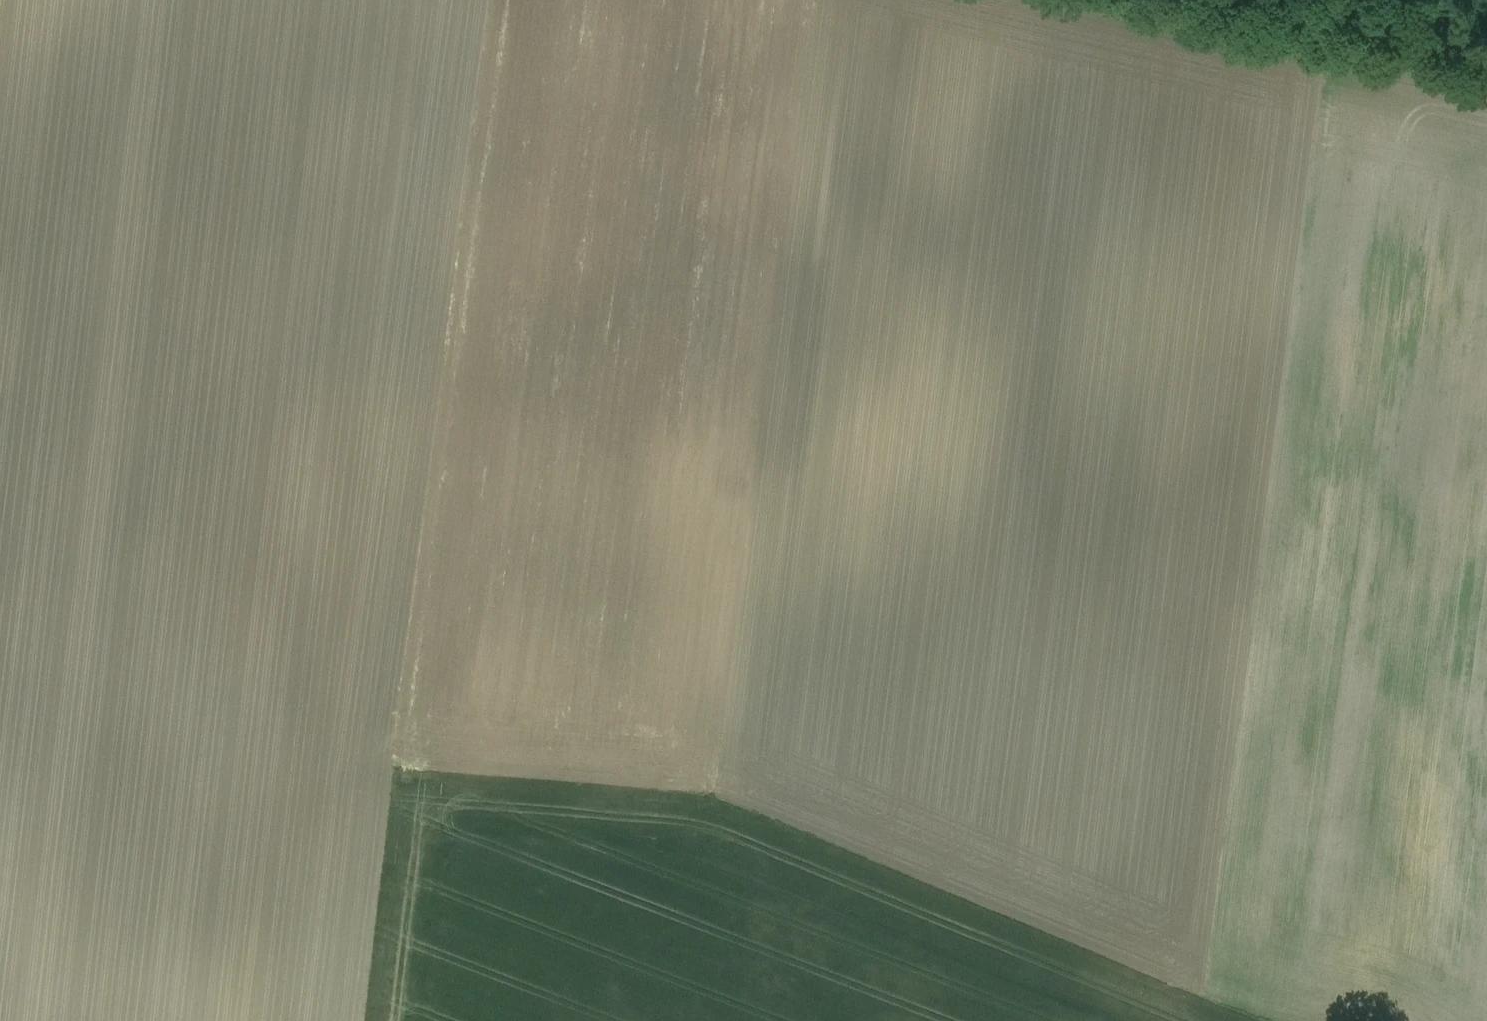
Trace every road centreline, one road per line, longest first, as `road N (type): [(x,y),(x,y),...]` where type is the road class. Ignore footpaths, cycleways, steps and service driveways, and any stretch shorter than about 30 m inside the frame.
road 1 (track): [(1214,0),(1486,68)]

